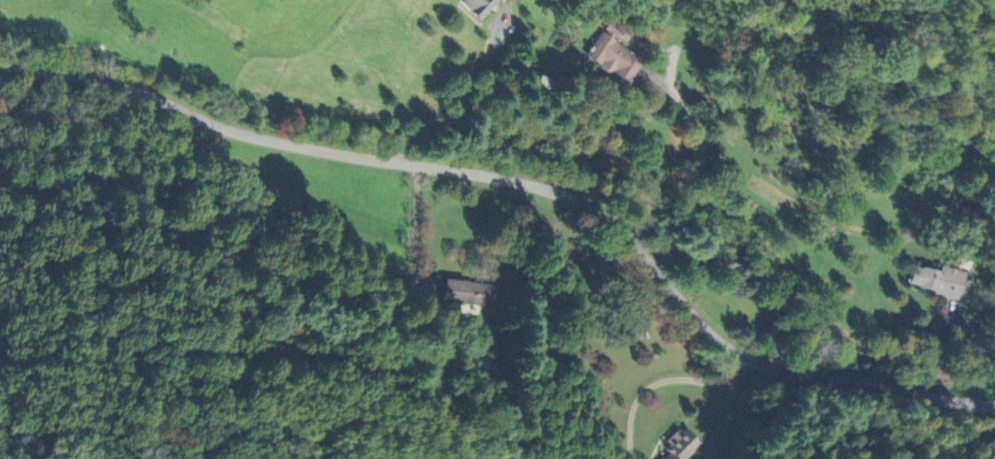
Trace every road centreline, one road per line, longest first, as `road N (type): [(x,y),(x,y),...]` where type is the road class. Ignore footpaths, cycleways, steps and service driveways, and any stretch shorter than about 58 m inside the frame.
road 1 (residential): [(0,68),(110,79),(251,135),(555,188),(585,199),(712,328),(761,363),(994,401)]

